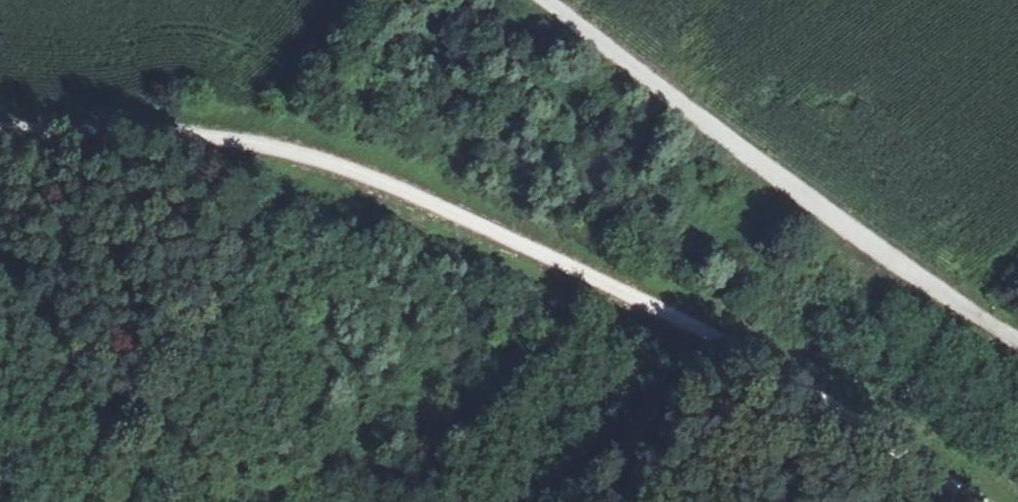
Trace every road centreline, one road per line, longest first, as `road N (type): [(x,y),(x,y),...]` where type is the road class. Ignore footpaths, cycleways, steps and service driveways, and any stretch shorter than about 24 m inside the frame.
road 1 (track): [(1017,343),(953,305),(544,0)]

